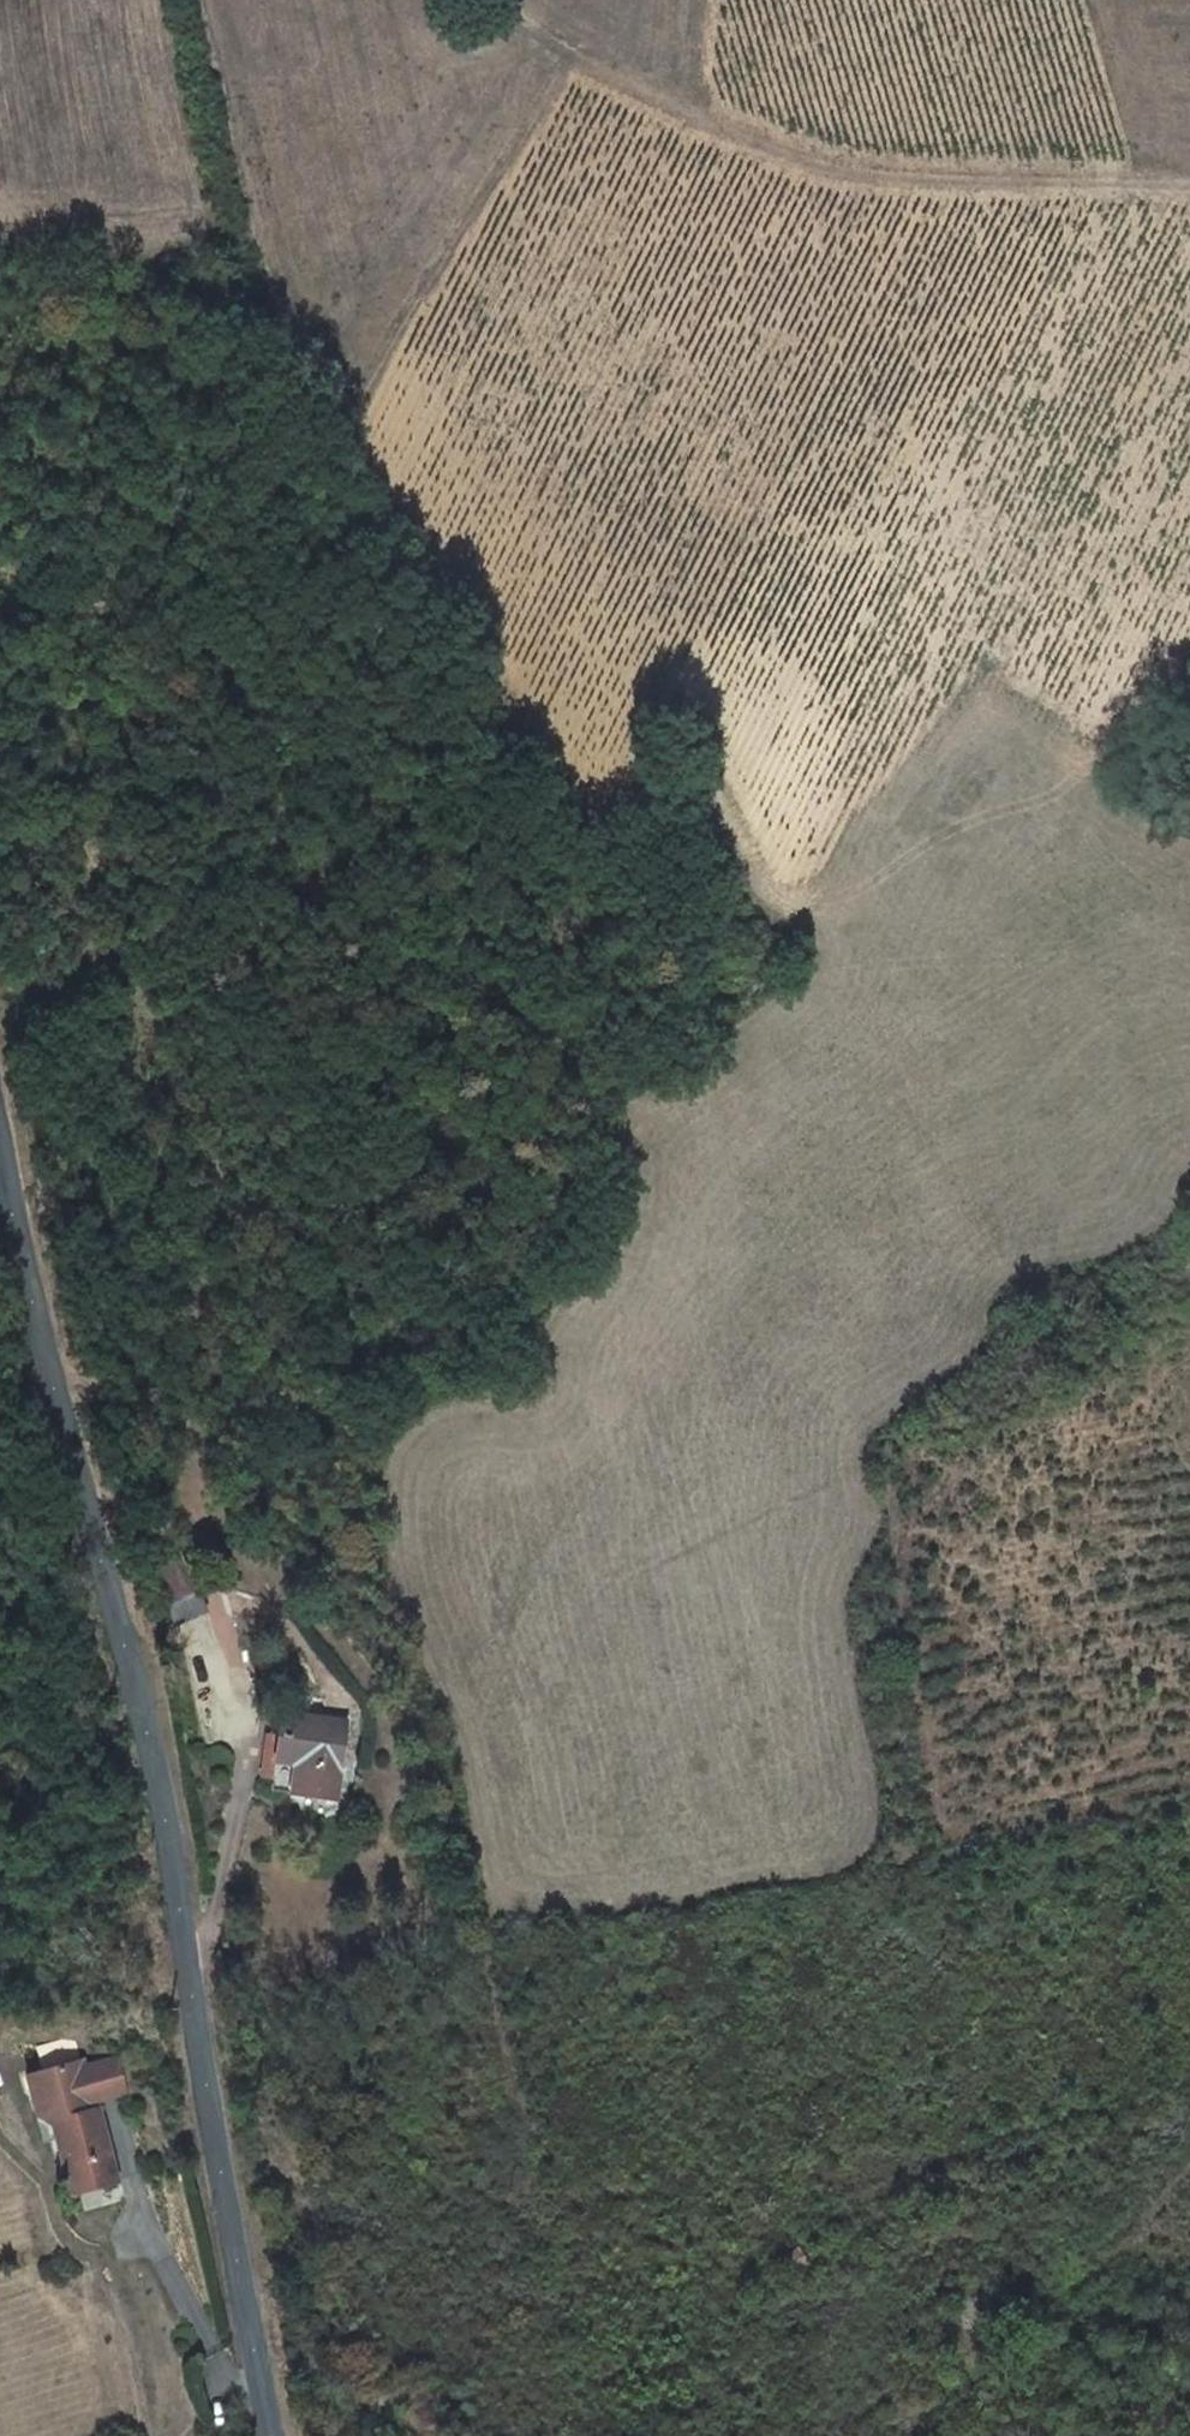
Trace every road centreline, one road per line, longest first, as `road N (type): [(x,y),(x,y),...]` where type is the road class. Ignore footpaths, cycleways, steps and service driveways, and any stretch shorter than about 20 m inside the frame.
road 1 (tertiary): [(0,1073),(43,1363),(160,1759),(297,2435)]
road 2 (track): [(510,0),(578,49),(770,145),(883,174),(1189,187)]

